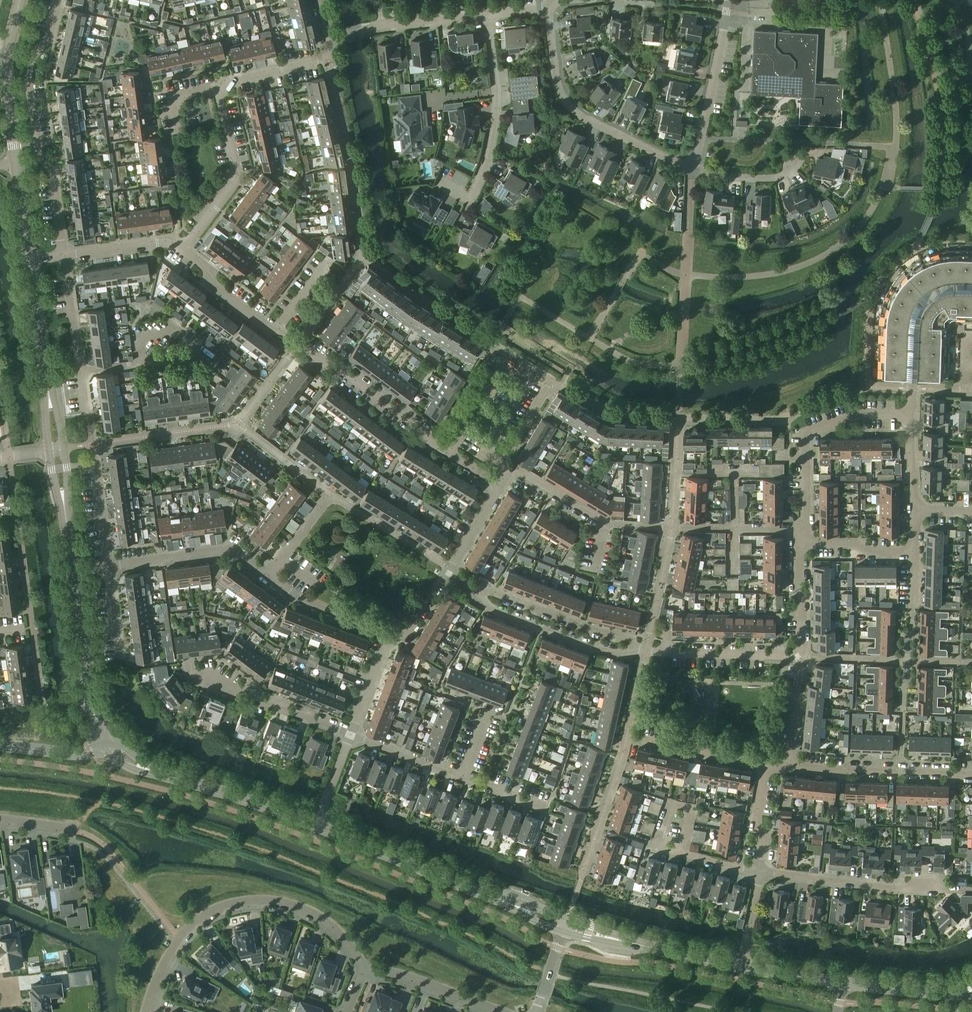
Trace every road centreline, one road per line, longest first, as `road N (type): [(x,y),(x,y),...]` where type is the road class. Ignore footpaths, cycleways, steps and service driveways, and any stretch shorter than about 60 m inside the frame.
road 1 (residential): [(367,967),(316,914),(284,902),(240,901),(212,911),(179,939),(147,1011)]
road 2 (residential): [(64,256),(53,173),(38,151),(28,86),(58,0)]
road 3 (residential): [(497,487),(298,344)]
road 4 (residential): [(548,7),(555,78),(568,103),(602,127),(691,164)]
road 5 (residential): [(803,529),(808,436),(862,415),(912,416)]
road 6 (tertiary): [(499,899),(316,825)]
road 7 (residential): [(486,15),(494,134),(469,205)]
road 8 (residential): [(760,872),(946,891)]
road 9 (residential): [(223,87),(237,181),(186,251)]
road 10 (residential): [(791,766),(971,776)]
road 11 (residential): [(480,592),(495,612),(588,647),(622,655),(633,647)]
road 12 (residential): [(350,735),(190,675)]
road 13 (residential): [(267,576),(232,548),(108,567)]
road 14 (residential): [(801,656),(633,647)]
road 15 (residential): [(691,164),(725,0)]
road 16 (residential): [(633,647),(624,637),(480,592)]
road 17 (residential): [(88,416),(64,256)]
road 18 (tertiary): [(316,825),(164,775)]
road 19 (residential): [(329,39),(486,15)]
road 20 (residential): [(598,569),(606,525),(511,470)]
road 21 (residential): [(502,1011),(367,967)]
road 22 (residential): [(903,688),(913,552)]
road 23 (residential): [(389,634),(294,596),(267,576)]
road 24 (tertiary): [(49,394),(30,260)]
road 25 (residential): [(766,766),(636,742)]
road 26 (residential): [(186,251),(207,269),(210,284),(268,329),(278,328)]
road 27 (residential): [(64,256),(170,242),(186,251)]

